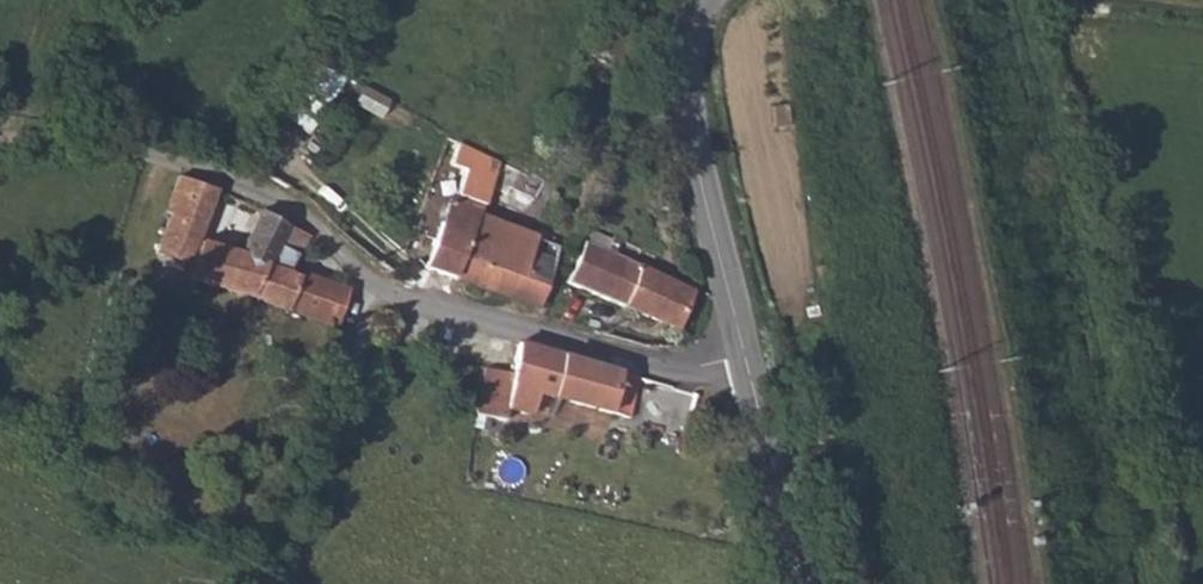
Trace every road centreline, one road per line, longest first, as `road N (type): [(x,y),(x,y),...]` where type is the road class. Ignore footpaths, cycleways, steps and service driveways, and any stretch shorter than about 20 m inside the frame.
road 1 (unclassified): [(743,358),(639,360),(359,284),(314,220),(174,156),(0,145)]
road 2 (secondary): [(700,0),(690,24),(687,105),(743,358)]
road 3 (secondary): [(743,358),(801,583)]

